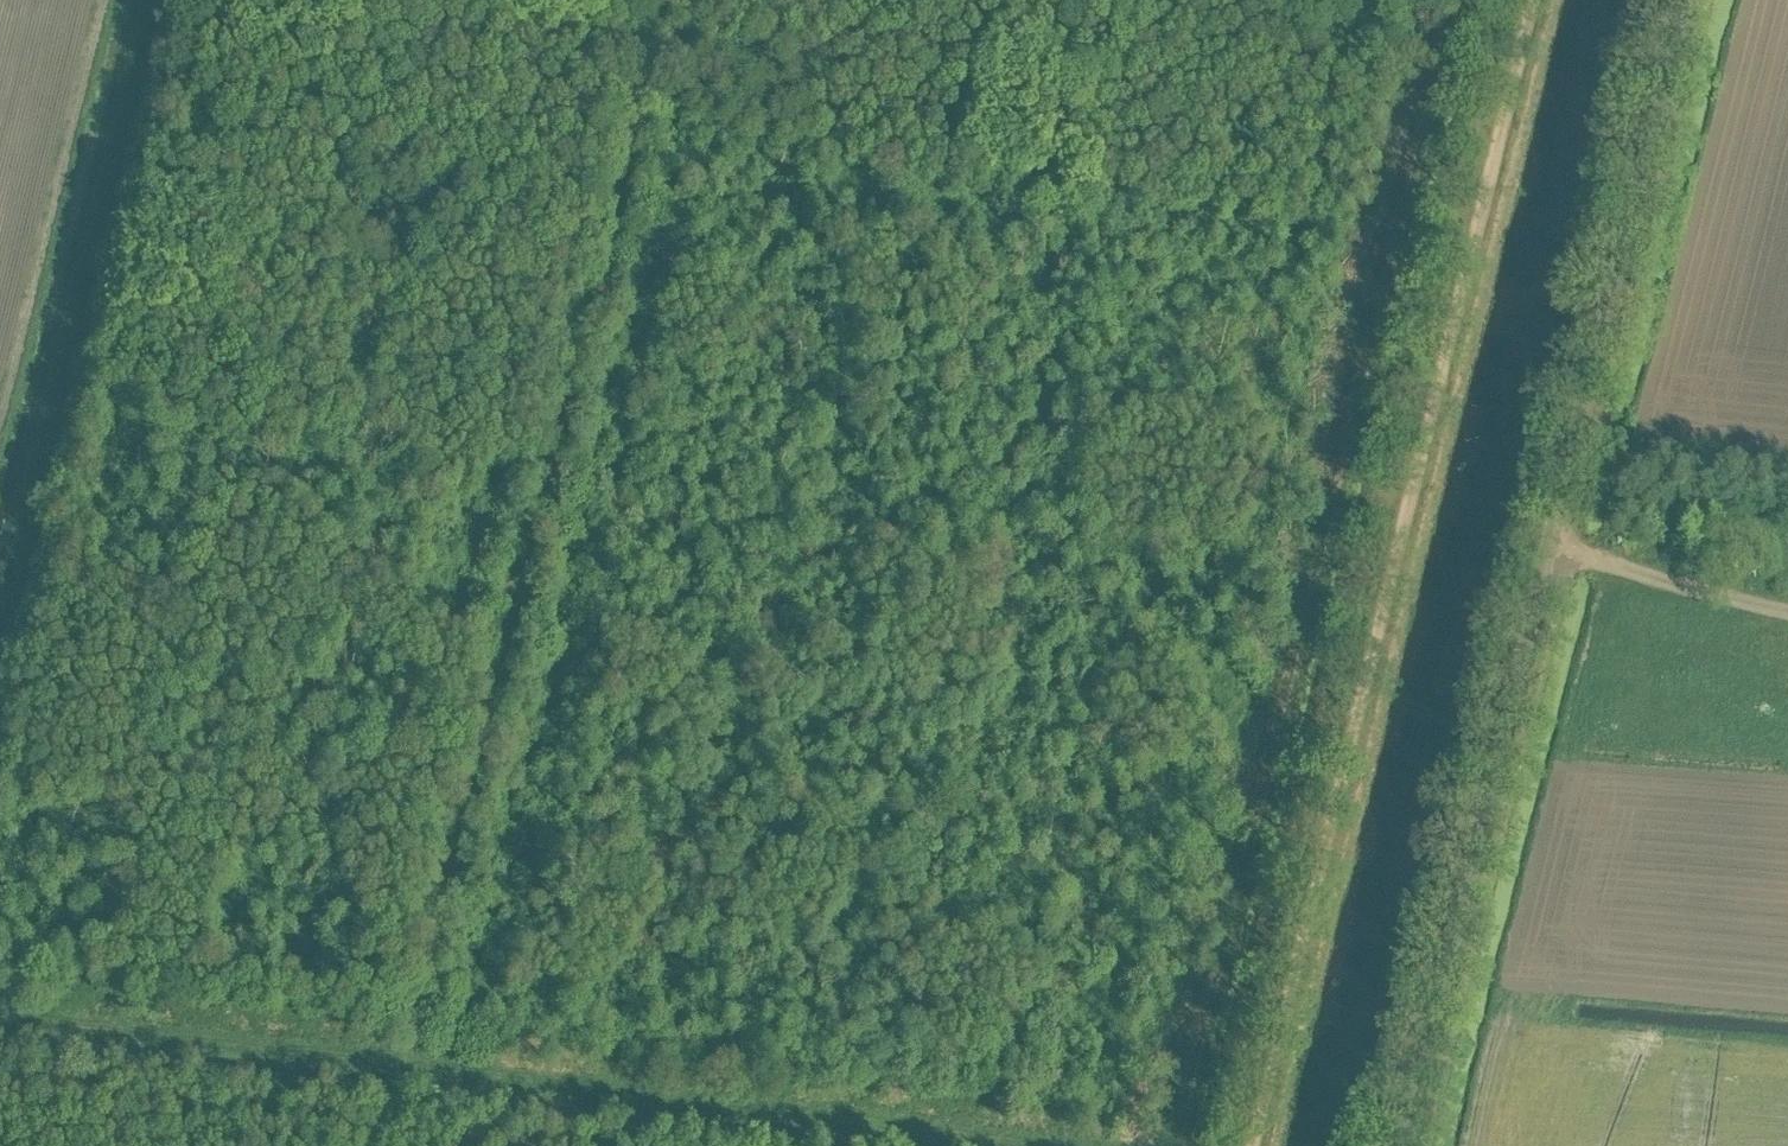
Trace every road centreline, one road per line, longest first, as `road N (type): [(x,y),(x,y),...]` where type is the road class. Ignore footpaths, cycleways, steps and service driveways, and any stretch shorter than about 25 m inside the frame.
road 1 (unclassified): [(1400,1145),(1685,0)]
road 2 (track): [(1252,1145),(1536,0)]

